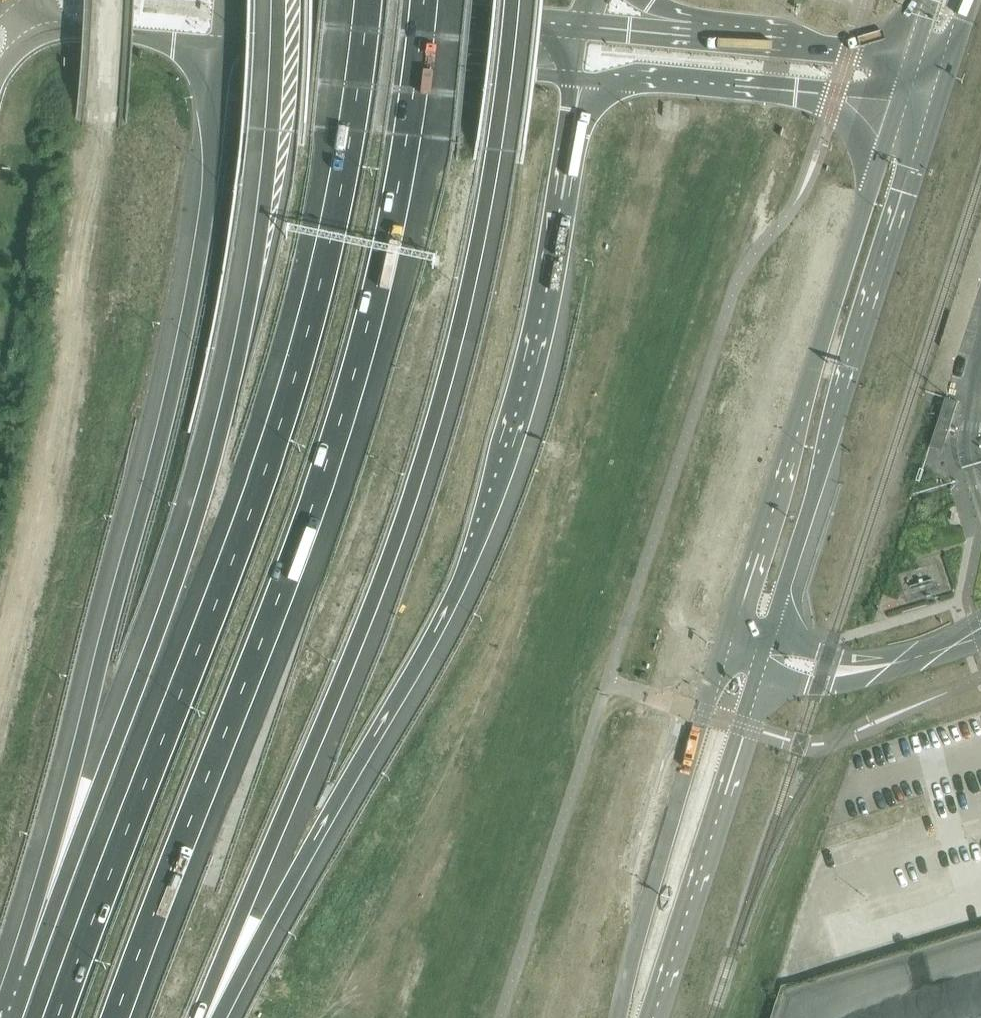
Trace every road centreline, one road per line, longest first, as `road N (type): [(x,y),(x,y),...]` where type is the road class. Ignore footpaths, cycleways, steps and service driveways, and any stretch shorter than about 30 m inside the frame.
road 1 (motorway): [(200,1017),(397,536),(436,411),(495,150),(514,0)]
road 2 (motorway): [(365,0),(325,228),(276,414),(51,1017)]
road 3 (motorway): [(117,1017),(339,427),(393,221),(426,0)]
road 4 (motorway): [(202,1017),(268,924),(473,551),(548,245),(570,76)]
road 5 (motorway): [(278,0),(264,214),(231,395),(174,585),(33,970)]
road 6 (motorway): [(225,43),(193,294),(73,774),(33,970)]
road 7 (secondary): [(898,102),(725,643)]
road 8 (secondary): [(769,635),(941,95)]
road 9 (secondary): [(725,643),(658,860),(620,1017)]
road 10 (secondary): [(656,1017),(761,674)]
road 11 (secondary): [(225,43),(570,76)]
road 12 (secondary): [(570,76),(898,102)]
road 13 (secondary): [(584,20),(343,0)]
road 14 (secondary): [(910,64),(852,45),(689,30)]
road 15 (tertiary): [(42,34),(72,29),(225,43)]
road 16 (unclassified): [(761,674),(808,684),(853,682),(896,663)]
road 17 (unclassified): [(896,663),(829,655),(769,635)]

